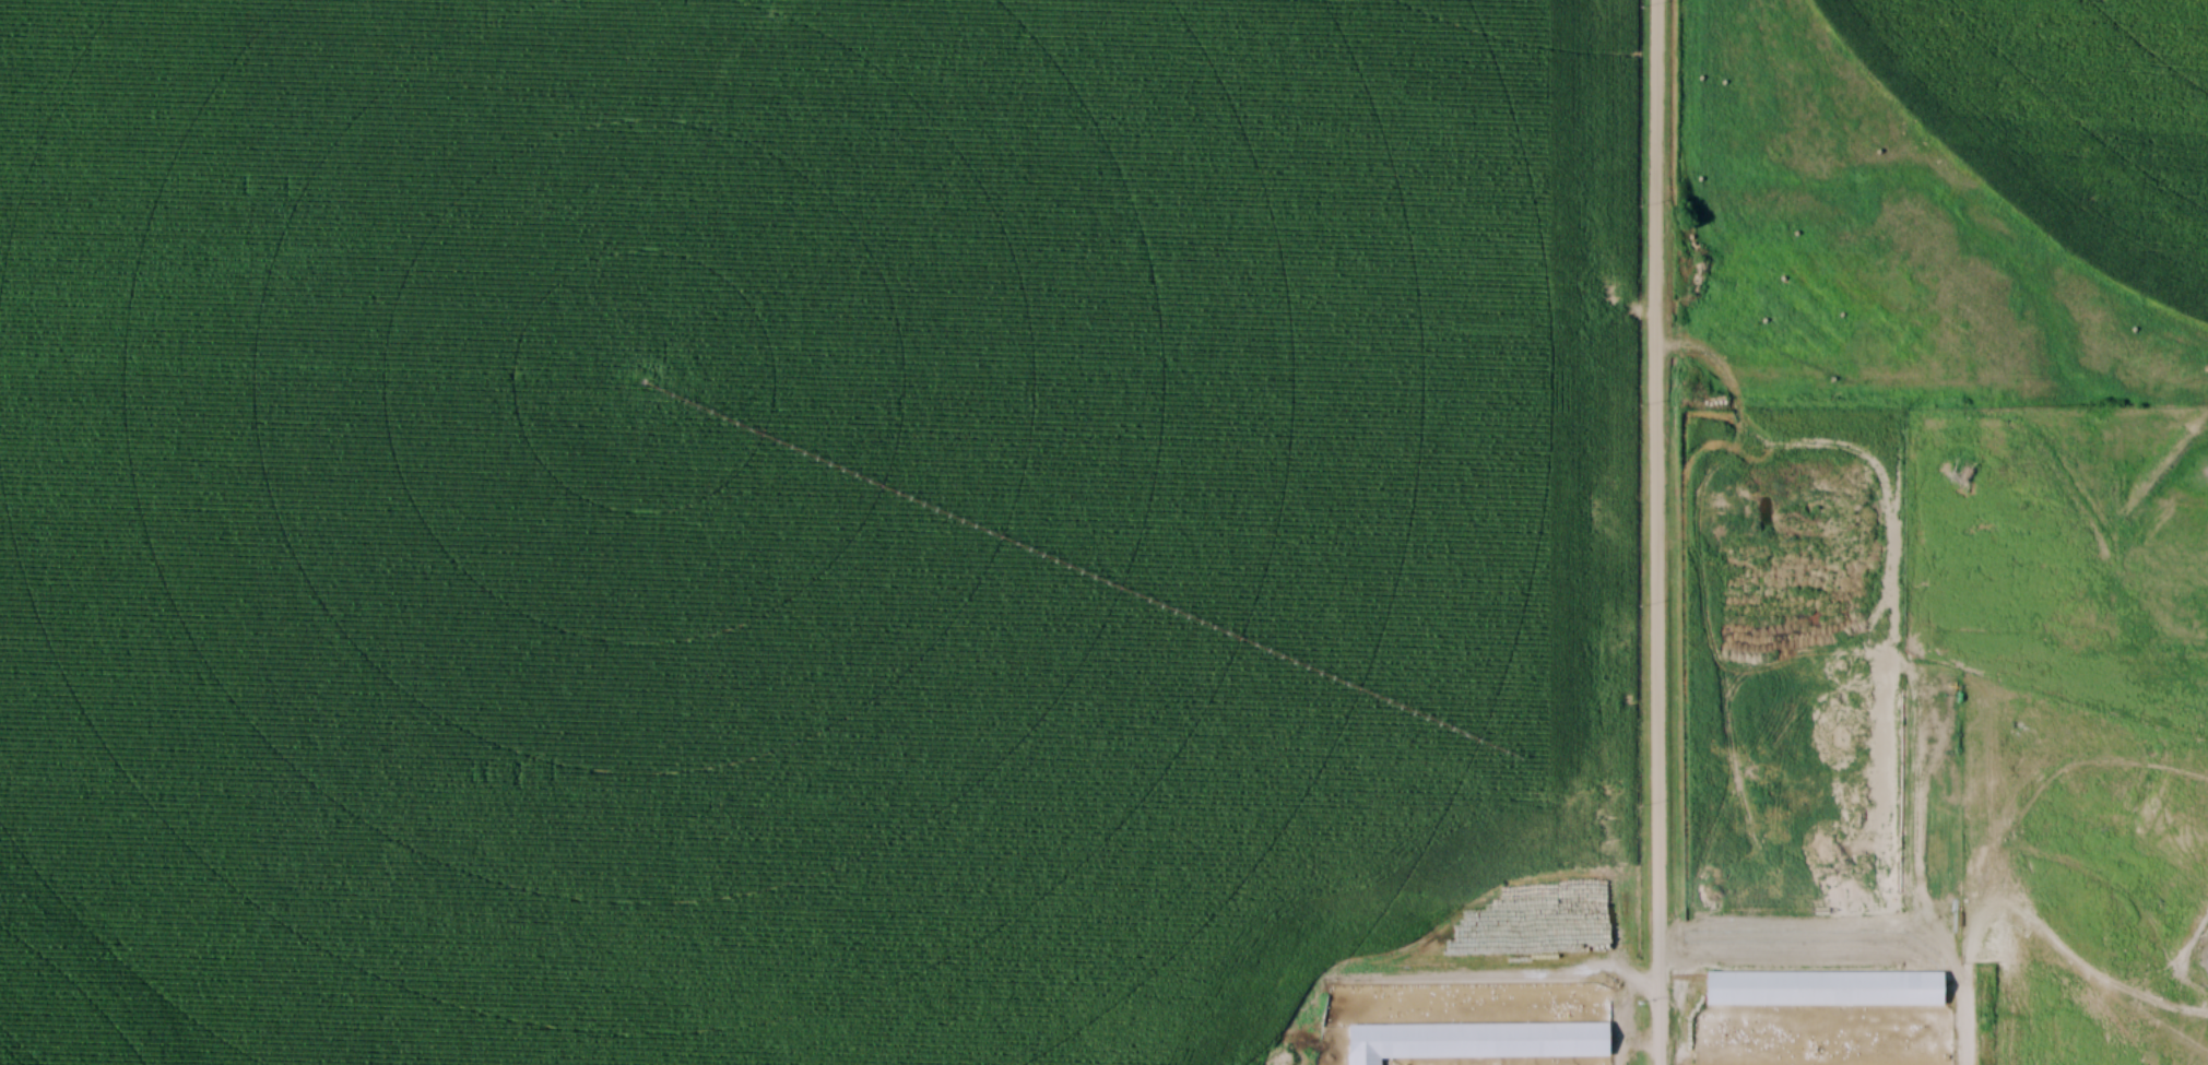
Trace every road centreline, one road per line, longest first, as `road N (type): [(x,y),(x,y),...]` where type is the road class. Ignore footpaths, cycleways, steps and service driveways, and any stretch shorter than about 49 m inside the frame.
road 1 (residential): [(1661,1064),(1659,0)]

